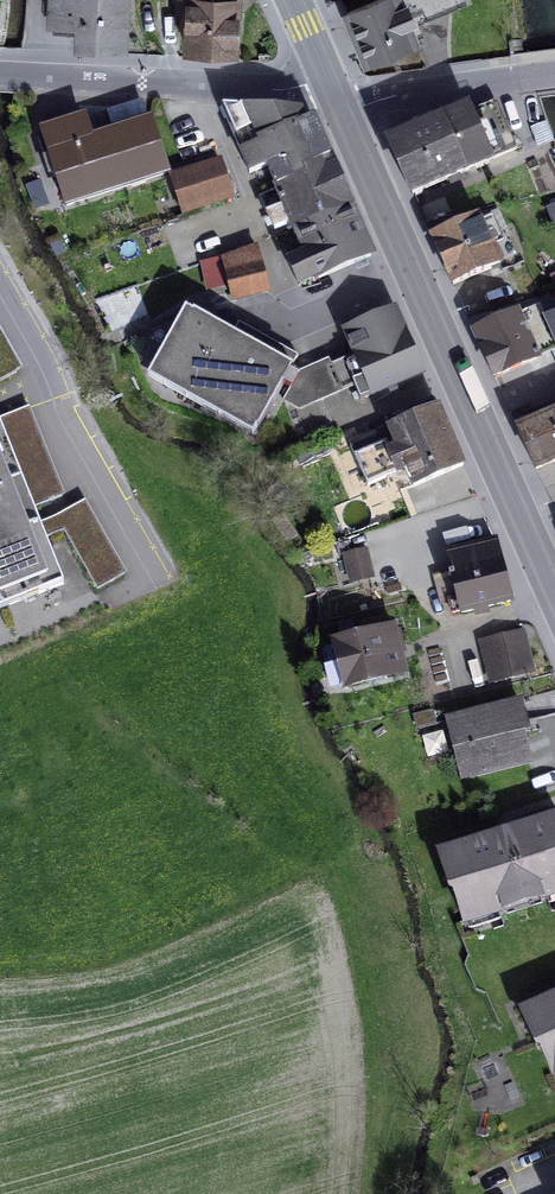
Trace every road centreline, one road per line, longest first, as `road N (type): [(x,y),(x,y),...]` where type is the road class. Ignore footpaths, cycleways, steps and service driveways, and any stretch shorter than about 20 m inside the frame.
road 1 (primary): [(554,590),(344,112)]
road 2 (unclassified): [(162,575),(0,275)]
road 3 (residential): [(0,73),(283,89),(328,78)]
road 4 (residential): [(344,112),(554,72)]

